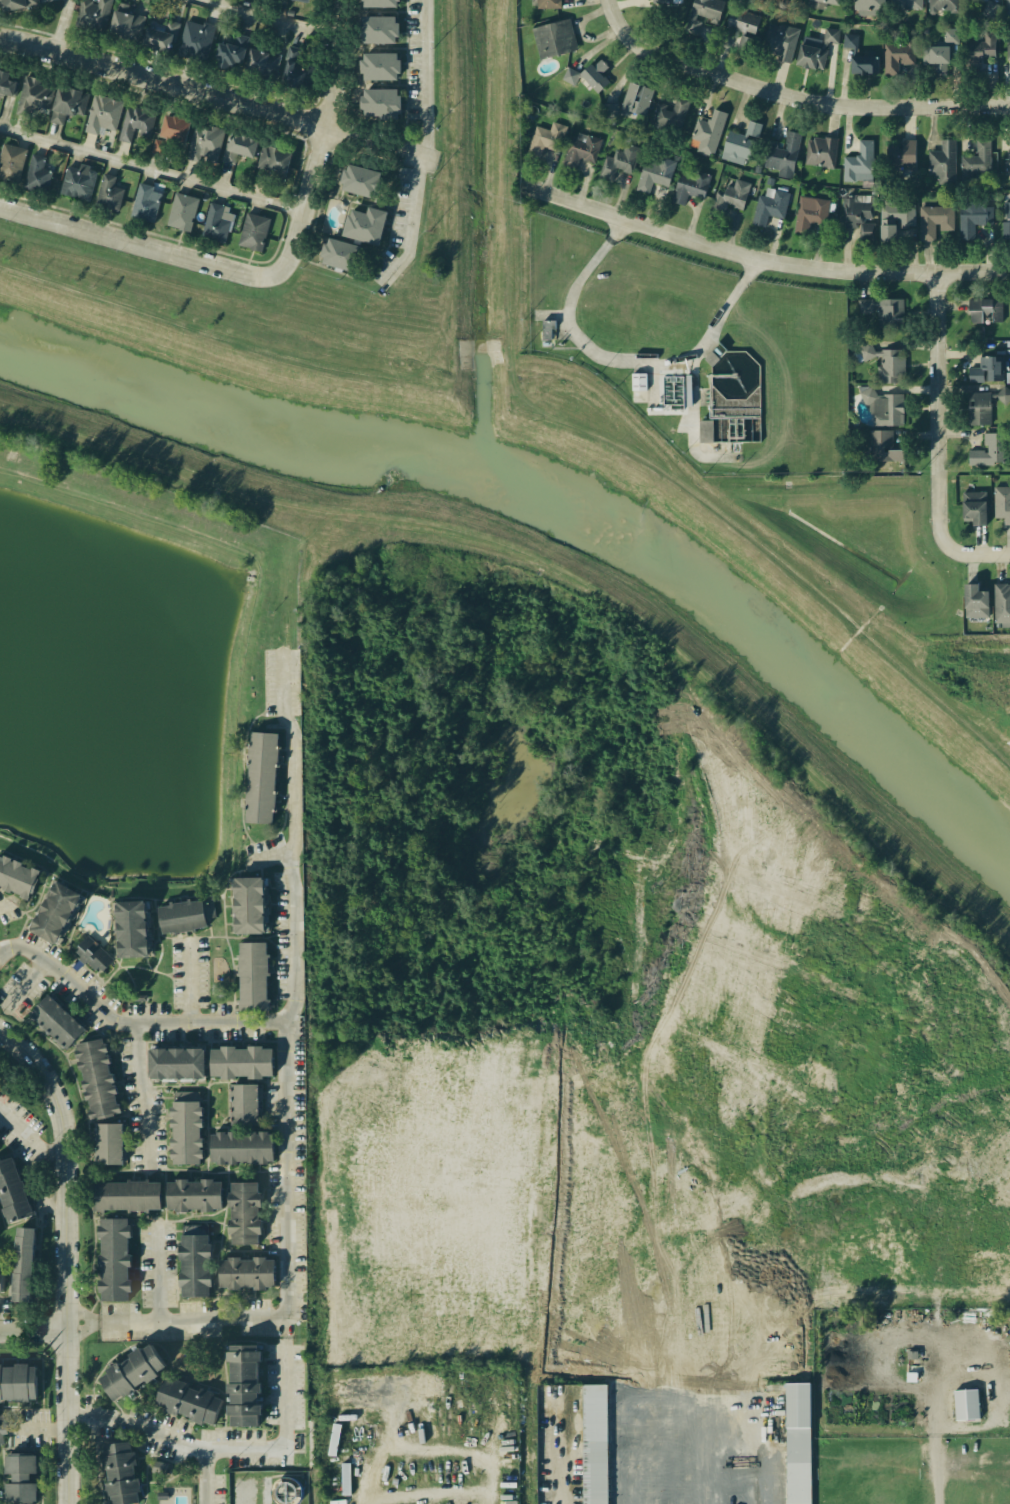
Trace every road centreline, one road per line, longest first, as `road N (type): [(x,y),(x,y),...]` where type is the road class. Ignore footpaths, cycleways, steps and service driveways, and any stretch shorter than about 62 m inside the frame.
road 1 (track): [(750,1193),(685,1079),(673,1019),(710,939),(729,866),(730,818),(699,715),(681,697),(672,645)]
road 2 (tertiary): [(75,1503),(72,1132),(49,1070),(0,1024)]
road 3 (residential): [(531,184),(784,260),(1009,270)]
road 4 (track): [(1009,953),(661,635)]
road 5 (residential): [(0,40),(332,130)]
road 6 (residential): [(1009,554),(947,550),(939,530),(942,270)]
road 7 (residential): [(273,273),(288,270),(300,248),(332,130),(343,84),(345,0)]
road 8 (residential): [(0,204),(199,261),(273,273)]
road 9 (residential): [(835,105),(651,50),(613,0)]
road 10 (track): [(750,1193),(752,1398)]
road 11 (residential): [(835,105),(1009,106)]

